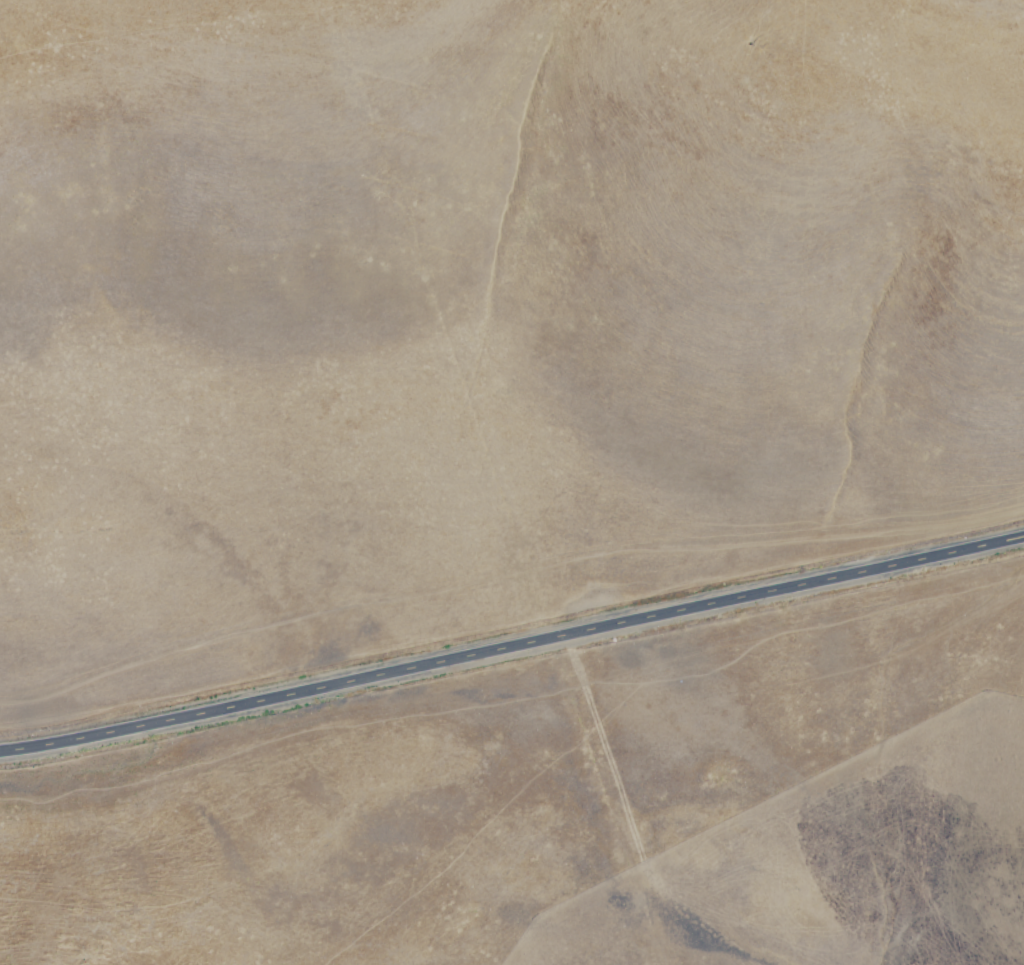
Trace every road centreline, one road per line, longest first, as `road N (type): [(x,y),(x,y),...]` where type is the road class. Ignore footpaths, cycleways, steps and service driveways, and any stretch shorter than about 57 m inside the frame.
road 1 (tertiary): [(0,754),(1023,541)]

